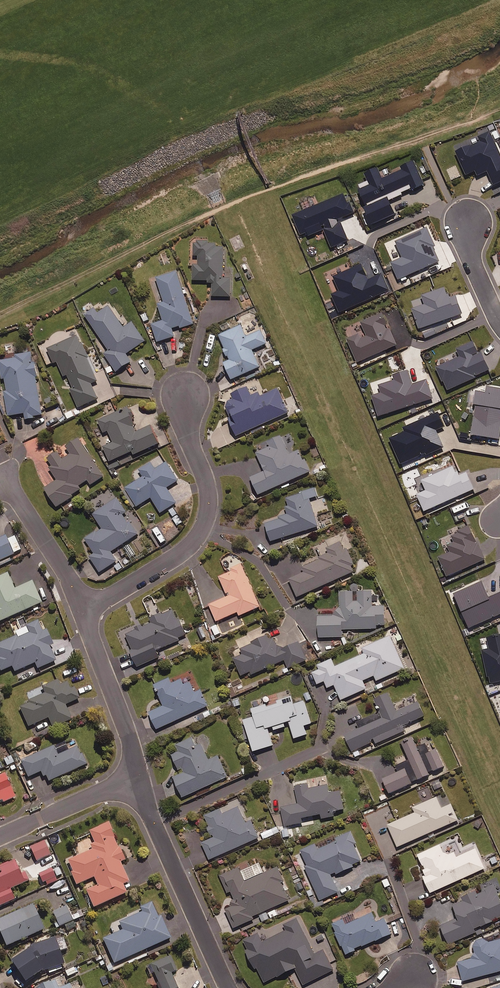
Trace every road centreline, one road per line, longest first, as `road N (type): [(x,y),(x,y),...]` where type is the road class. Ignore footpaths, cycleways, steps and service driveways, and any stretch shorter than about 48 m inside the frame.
road 1 (residential): [(184,396),(210,500),(203,526),(188,547),(84,611)]
road 2 (residential): [(228,987),(139,775)]
road 3 (residential): [(139,775),(84,611)]
road 4 (residential): [(0,838),(139,775)]
road 5 (residential): [(84,611),(6,480)]

